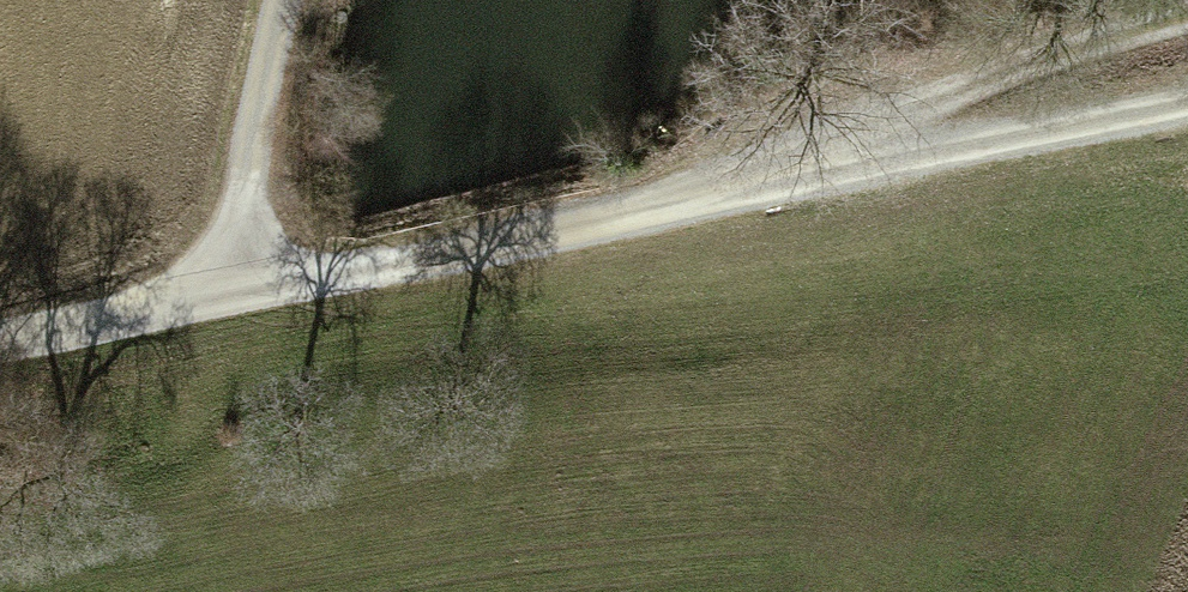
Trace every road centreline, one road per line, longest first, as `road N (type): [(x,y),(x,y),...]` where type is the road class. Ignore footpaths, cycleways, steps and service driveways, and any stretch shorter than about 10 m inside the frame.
road 1 (residential): [(0,324),(612,206)]
road 2 (track): [(612,206),(986,71),(1187,12)]
road 3 (track): [(612,206),(1187,104)]
road 4 (track): [(234,279),(301,0)]

